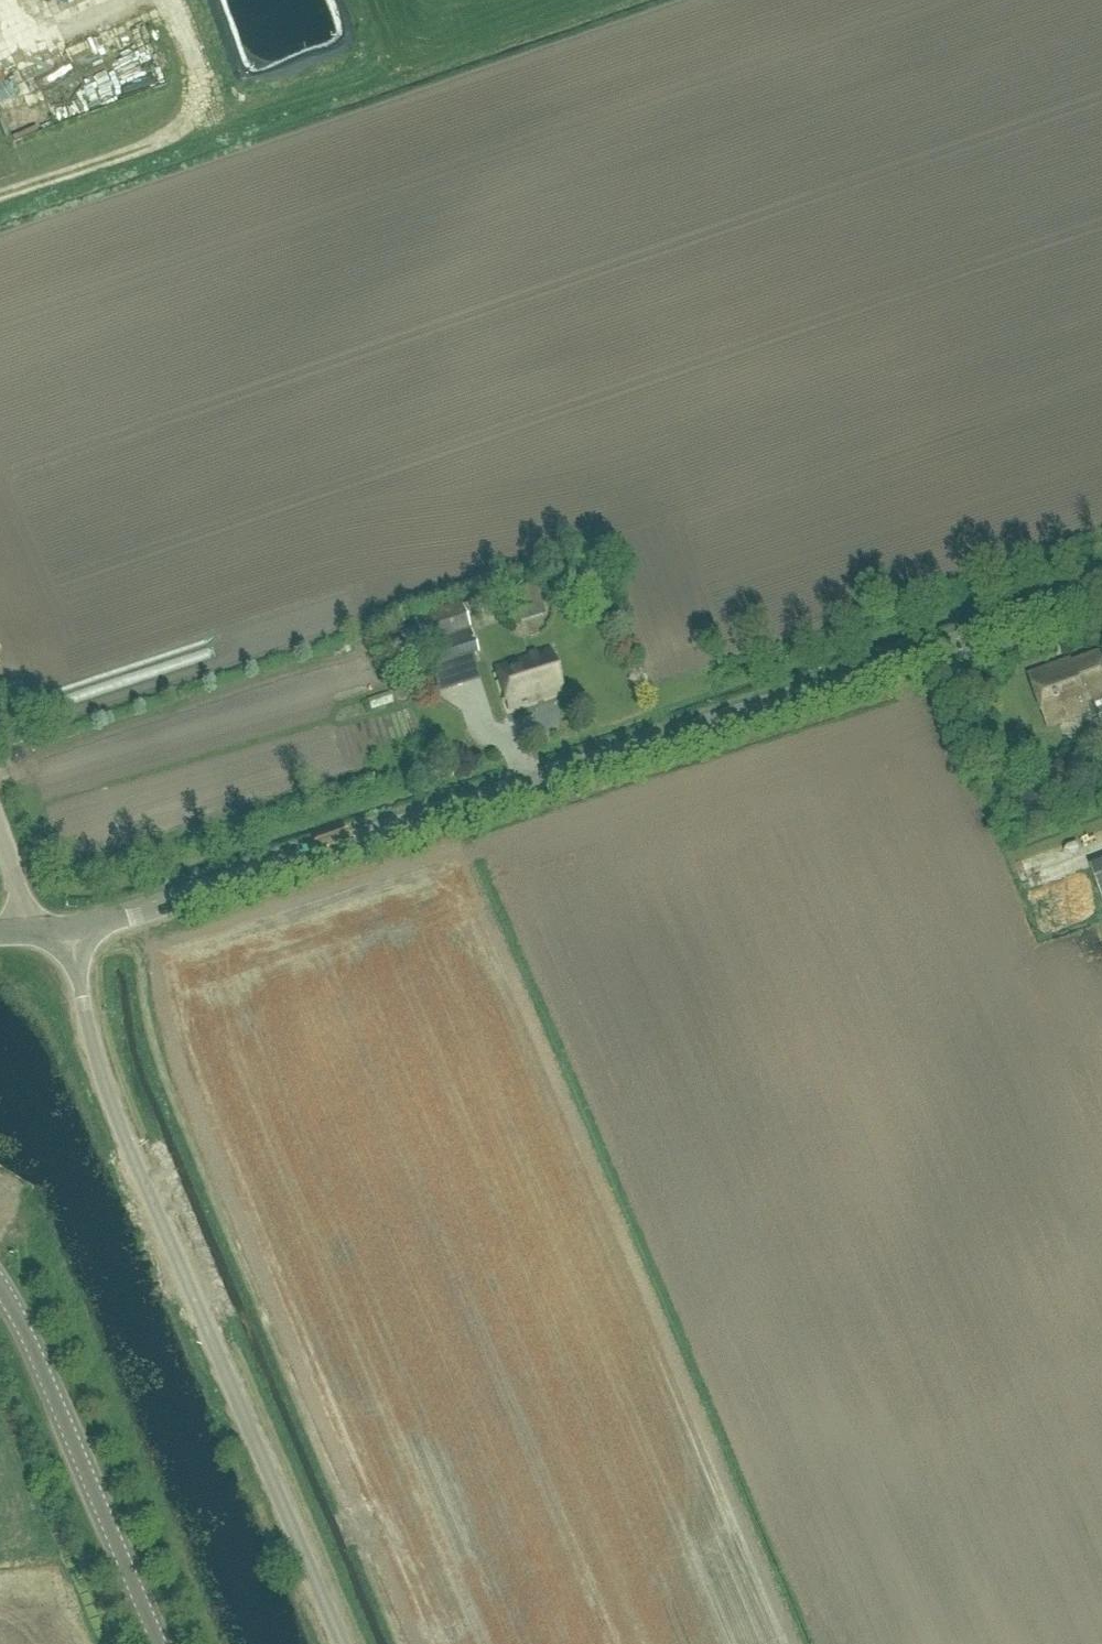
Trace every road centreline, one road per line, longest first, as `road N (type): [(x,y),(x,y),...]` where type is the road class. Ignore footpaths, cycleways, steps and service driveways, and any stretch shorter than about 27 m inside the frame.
road 1 (tertiary): [(72,929),(144,914),(1101,595)]
road 2 (unclassified): [(340,1643),(105,1091),(81,1008),(72,929)]
road 3 (tertiary): [(163,1643),(43,1360),(0,1289)]

